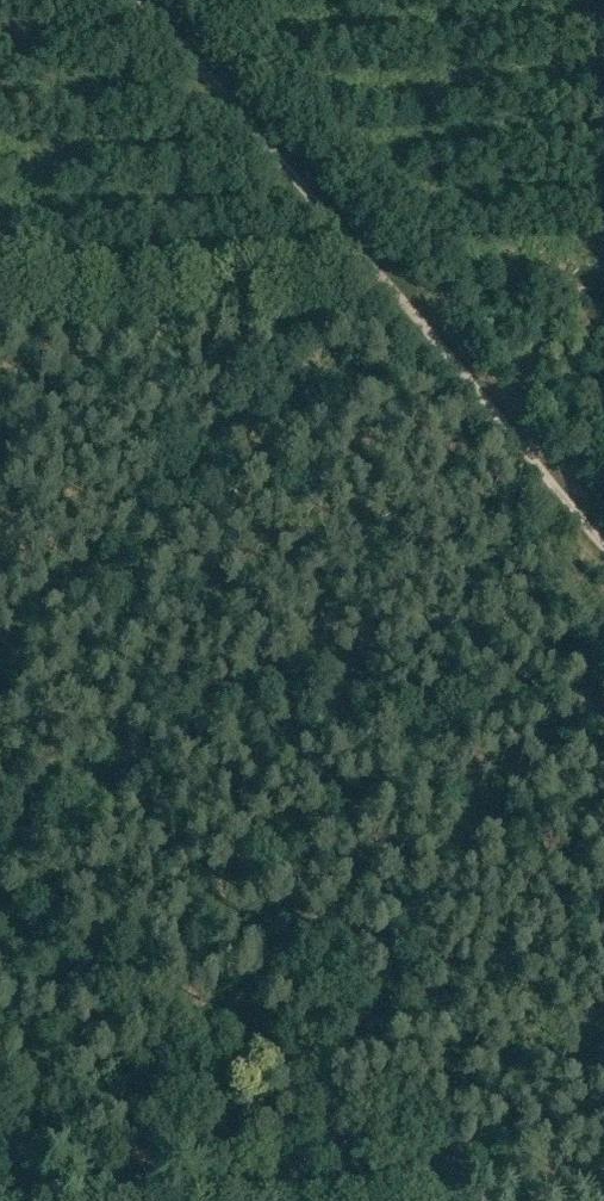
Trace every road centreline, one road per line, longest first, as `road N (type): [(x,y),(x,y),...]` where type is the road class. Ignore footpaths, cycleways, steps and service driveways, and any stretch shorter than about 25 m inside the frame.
road 1 (track): [(603,538),(142,0)]
road 2 (track): [(0,1010),(603,991)]

